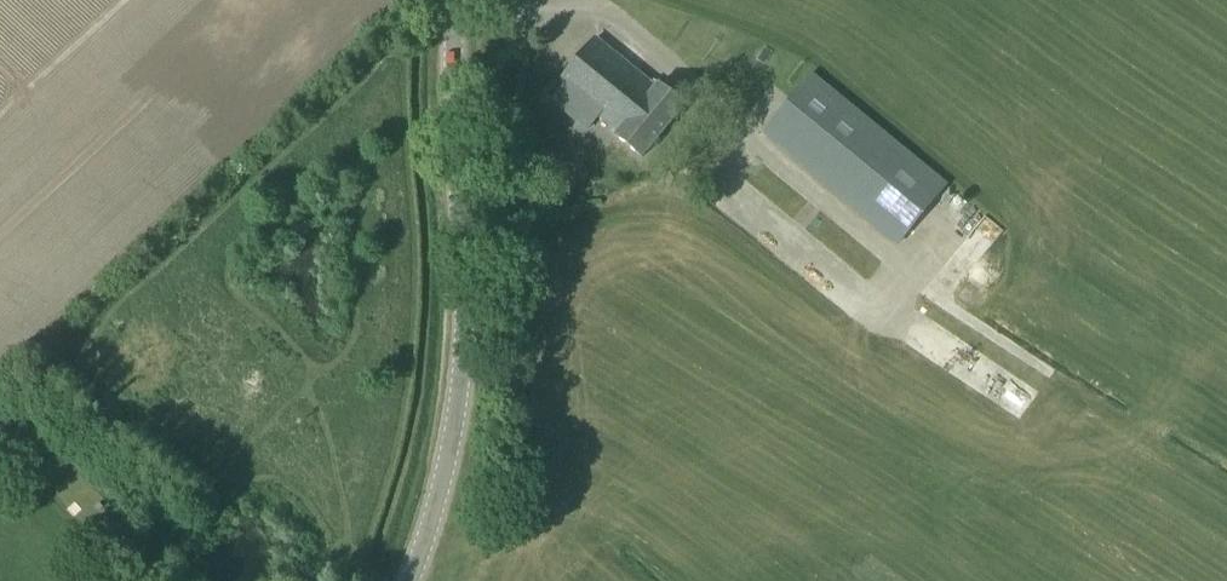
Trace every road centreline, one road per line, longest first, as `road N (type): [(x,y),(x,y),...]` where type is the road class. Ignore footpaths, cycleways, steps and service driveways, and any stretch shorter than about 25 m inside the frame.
road 1 (tertiary): [(413,580),(441,492),(462,367),(457,0)]

